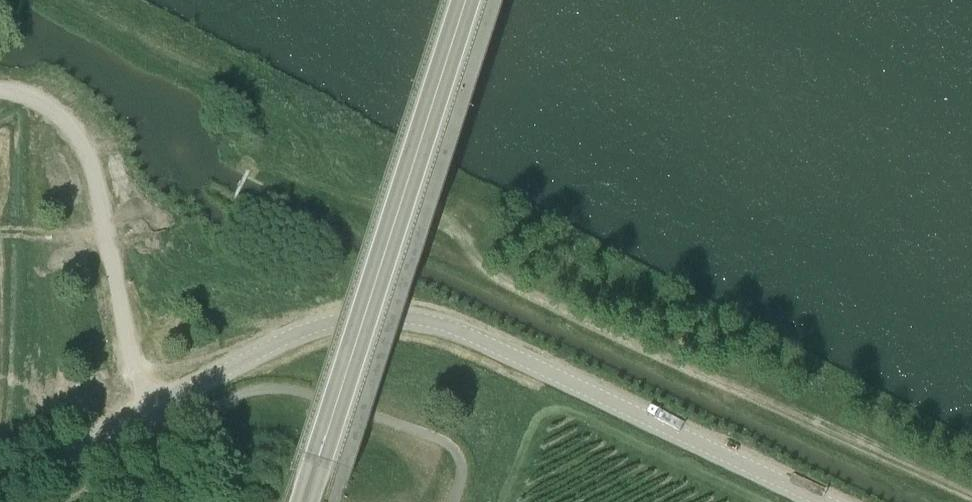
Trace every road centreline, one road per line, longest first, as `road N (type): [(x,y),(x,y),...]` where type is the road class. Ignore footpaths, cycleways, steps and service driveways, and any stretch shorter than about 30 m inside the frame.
road 1 (track): [(971,500),(493,278),(278,126),(248,94),(62,0)]
road 2 (tertiary): [(0,490),(309,328),(403,317),(471,336),(822,501)]
road 3 (tertiary): [(305,501),(466,0)]
road 4 (track): [(149,409),(82,145),(43,104),(0,91)]

